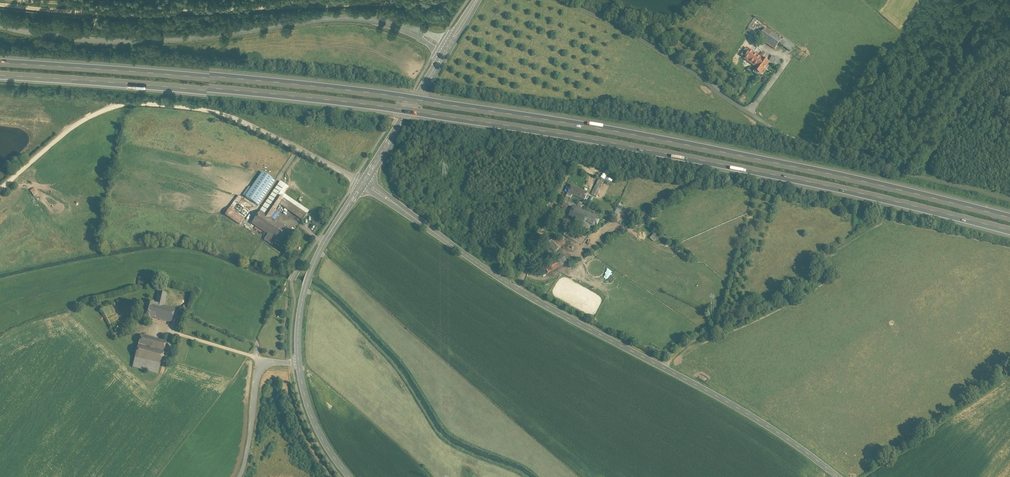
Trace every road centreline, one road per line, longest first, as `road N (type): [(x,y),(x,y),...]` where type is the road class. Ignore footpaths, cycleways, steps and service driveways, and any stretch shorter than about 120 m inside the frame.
road 1 (motorway): [(0,74),(415,113),(747,169),(1009,231)]
road 2 (motorway): [(1009,216),(796,165),(423,101),(0,61)]
road 3 (tertiary): [(838,476),(725,401),(518,289),(364,183)]
road 4 (track): [(364,183),(229,116),(148,104),(82,122),(0,188)]
road 5 (secondary): [(349,476),(308,405),(298,336),(316,259),(364,183)]
road 6 (secondary): [(364,183),(477,0)]

